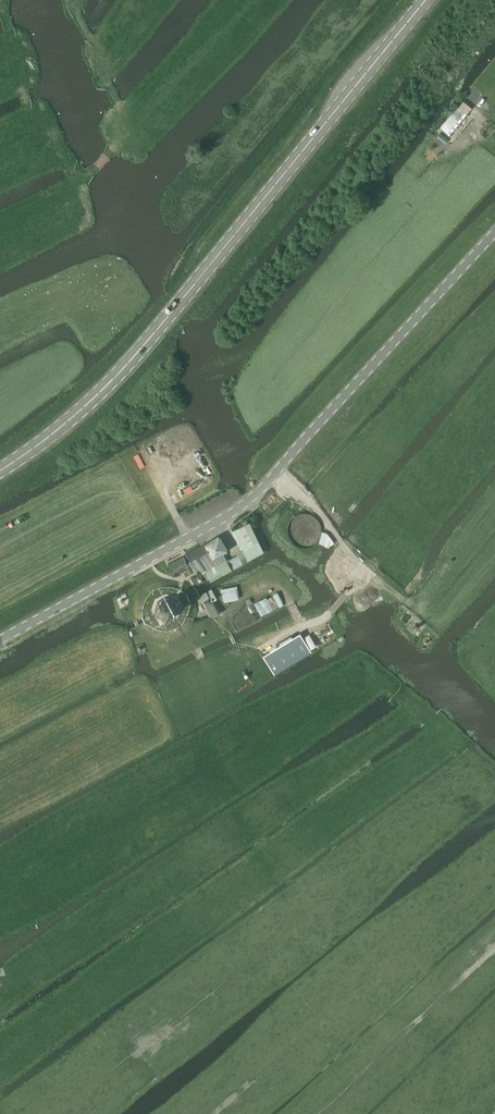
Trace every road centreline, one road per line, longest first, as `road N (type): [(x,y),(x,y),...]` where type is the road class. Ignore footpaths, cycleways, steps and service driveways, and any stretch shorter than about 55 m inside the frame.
road 1 (unclassified): [(0,640),(258,492),(494,232)]
road 2 (primary): [(0,470),(126,366),(426,0)]
road 3 (track): [(277,472),(349,555),(420,609)]
road 4 (track): [(367,571),(330,613),(267,645)]

